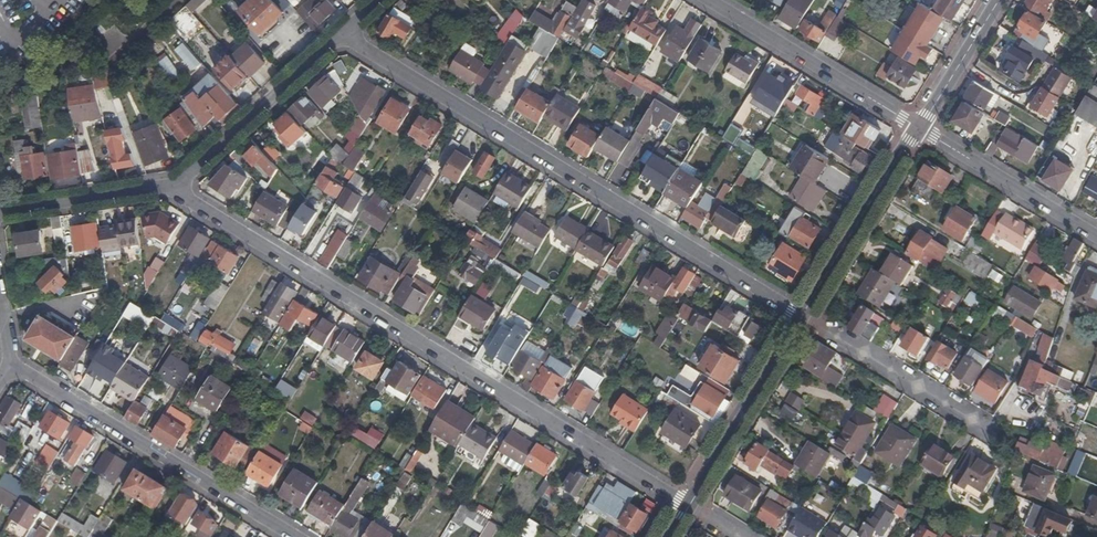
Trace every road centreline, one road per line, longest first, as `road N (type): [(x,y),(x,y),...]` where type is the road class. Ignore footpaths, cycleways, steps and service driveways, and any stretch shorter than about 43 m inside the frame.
road 1 (residential): [(690,505),(175,189)]
road 2 (residential): [(345,32),(804,316)]
road 3 (residential): [(12,362),(298,536)]
road 4 (residential): [(712,0),(917,126)]
road 5 (residential): [(175,189),(345,32)]
road 6 (residential): [(804,316),(993,442)]
road 7 (residential): [(917,126),(804,316)]
road 8 (residential): [(804,316),(690,505)]
road 9 (residential): [(917,126),(1096,239)]
road 10 (residential): [(0,211),(175,189)]
road 11 (residential): [(999,0),(917,126)]

